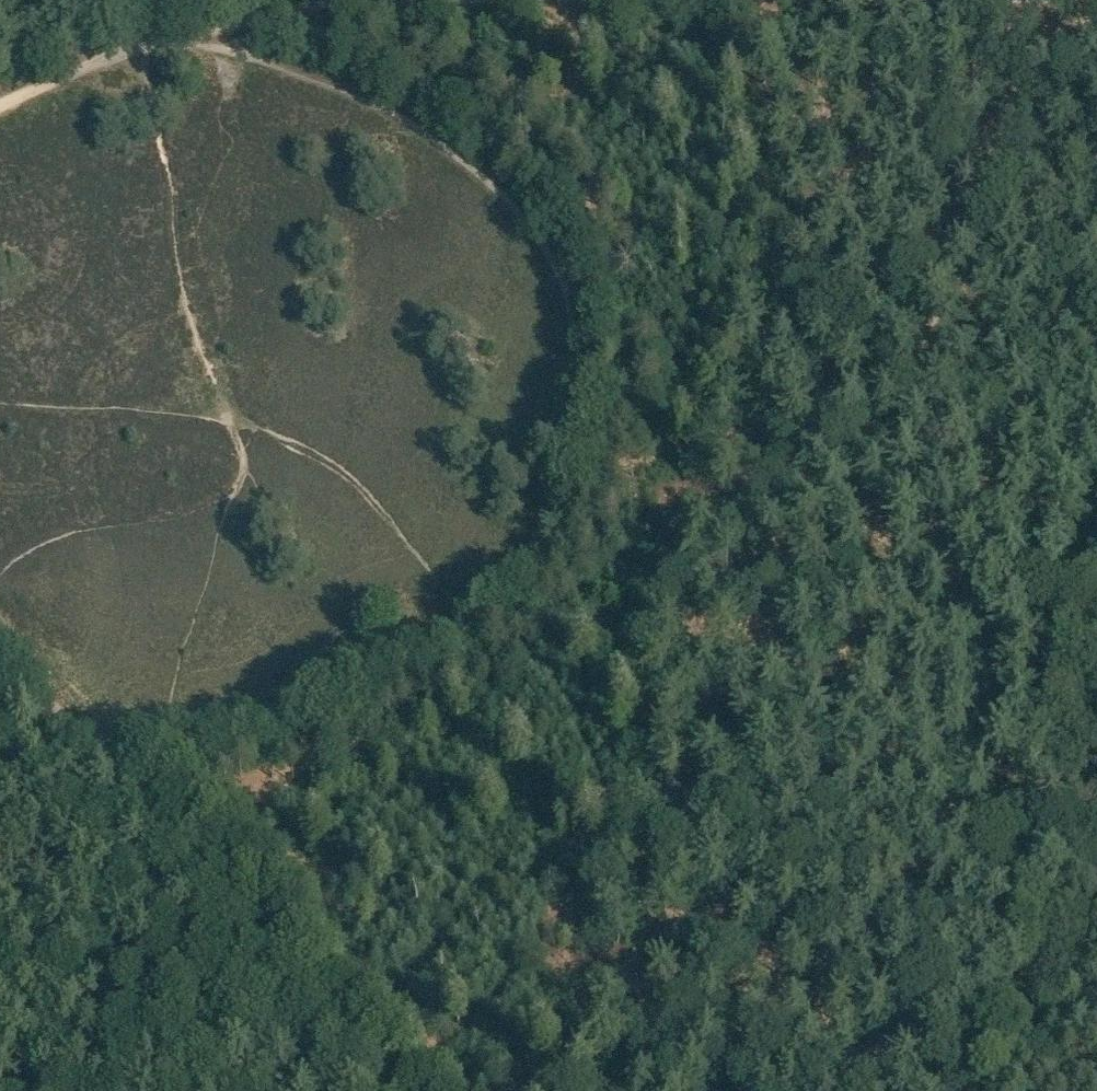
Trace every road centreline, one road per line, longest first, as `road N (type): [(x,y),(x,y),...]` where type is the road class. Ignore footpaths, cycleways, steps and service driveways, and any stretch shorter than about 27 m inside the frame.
road 1 (track): [(1096,9),(310,12),(147,42)]
road 2 (track): [(565,283),(536,226),(488,177),(409,120),(211,49),(147,42)]
road 3 (track): [(76,737),(118,785),(405,673),(471,628)]
road 4 (track): [(859,822),(797,703),(790,664),(807,460),(825,399)]
road 5 (track): [(118,785),(390,1090)]
road 6 (track): [(1096,115),(893,277),(825,399)]
road 7 (track): [(471,628),(554,530),(576,468),(580,406),(565,283)]
road 8 (track): [(0,647),(76,737),(0,976)]
road 9 (track): [(147,42),(0,107)]
road 10 (track): [(953,977),(924,1019),(854,1090)]
road 11 (track): [(1096,768),(1074,815),(1017,882)]
road 12 (track): [(1017,882),(895,882)]

